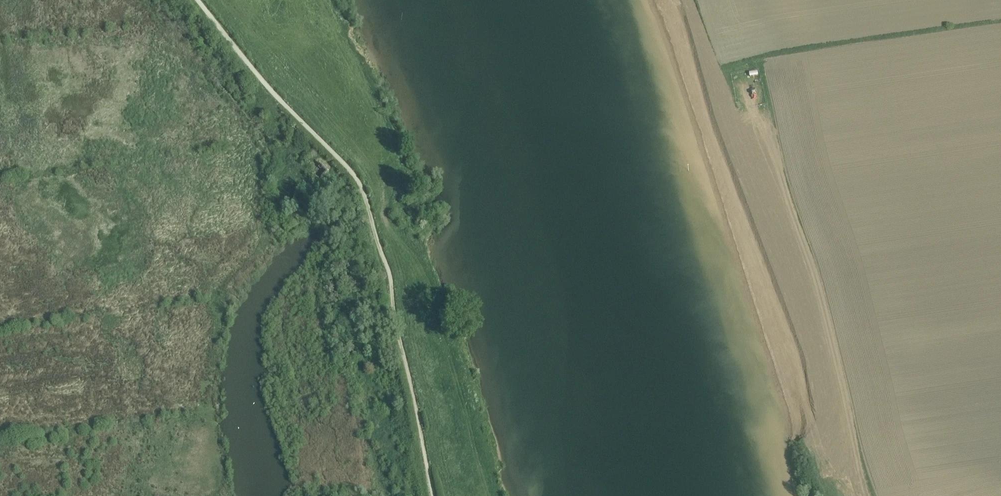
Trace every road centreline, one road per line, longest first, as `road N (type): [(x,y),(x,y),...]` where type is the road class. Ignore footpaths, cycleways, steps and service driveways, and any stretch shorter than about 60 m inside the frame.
road 1 (track): [(199,0),(357,178),(390,274),(434,495)]

